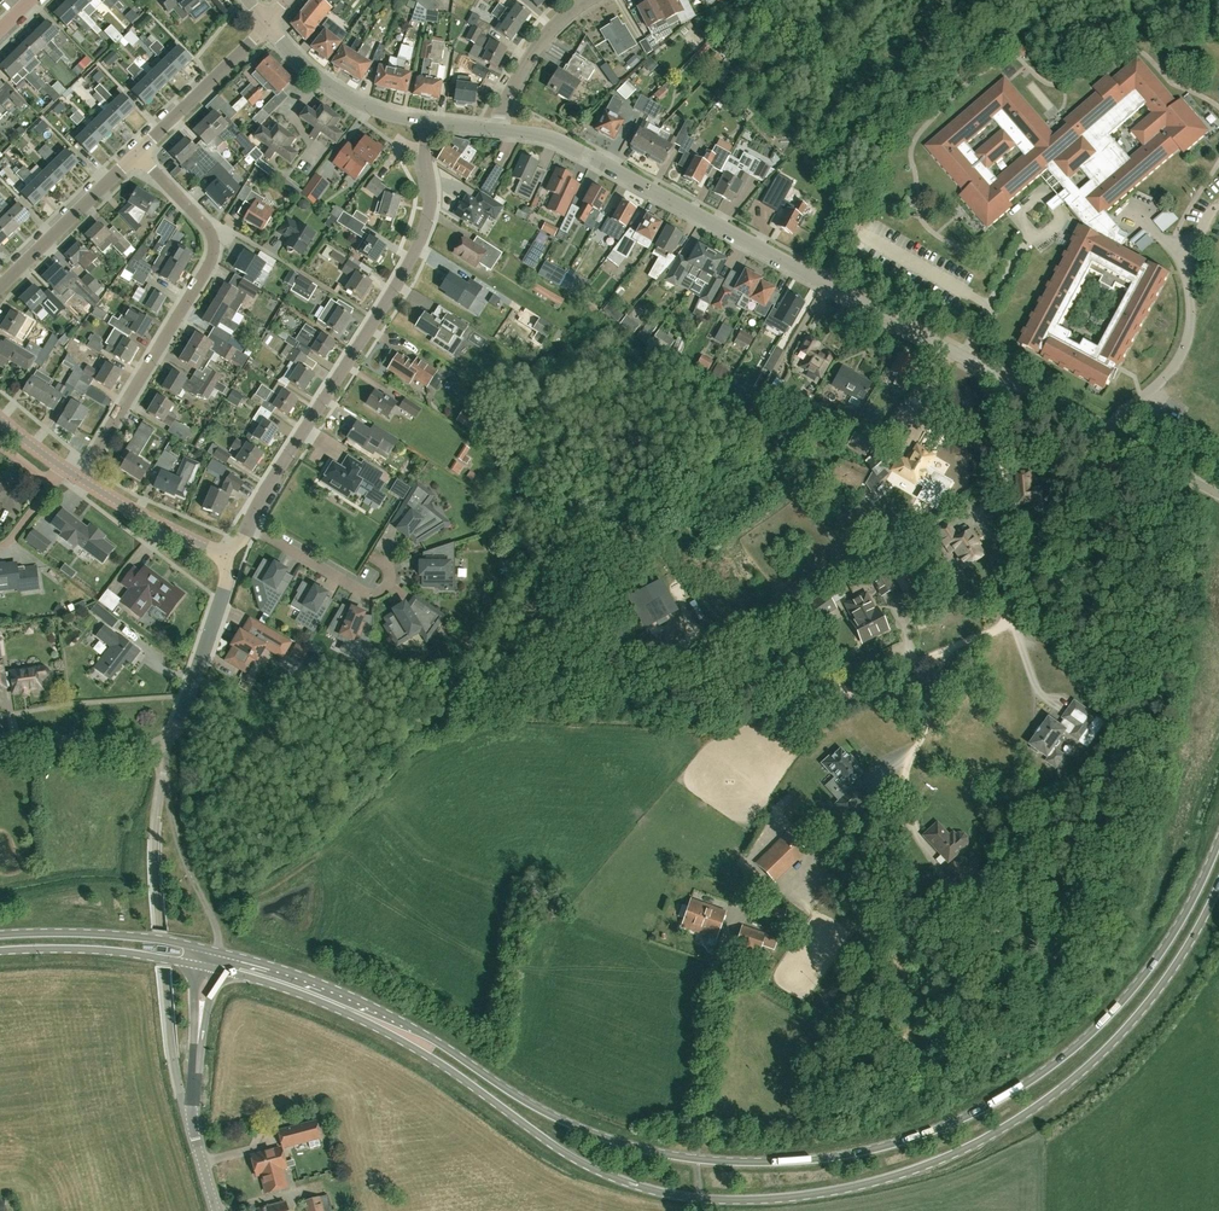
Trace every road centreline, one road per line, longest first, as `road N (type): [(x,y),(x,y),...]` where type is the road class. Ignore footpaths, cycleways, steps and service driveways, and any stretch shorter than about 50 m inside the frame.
road 1 (primary): [(1218,841),(1156,959),(1054,1065),(952,1123),(872,1150),(809,1160),(697,1160),(595,1135),(362,1001),(217,952)]
road 2 (primary): [(217,970),(378,1028),(610,1177),(695,1199),(795,1198),(946,1158),(1052,1097),(1142,1011),(1218,887)]
road 3 (residential): [(1001,377),(563,142),(498,129)]
road 4 (residential): [(248,526),(421,239),(431,187),(429,121)]
road 5 (unclassified): [(1001,377),(1012,608),(1005,624),(944,658),(907,765)]
road 6 (residential): [(79,479),(214,254),(207,227),(141,151)]
road 7 (unclassified): [(1102,431),(1172,369),(1188,339),(1187,278),(1169,245)]
road 8 (primary): [(217,952),(120,936),(0,935)]
road 9 (residential): [(171,745),(226,581),(224,551)]
road 10 (primary): [(0,951),(106,951),(201,966)]
road 11 (unclassified): [(218,1210),(191,1118),(200,1015)]
road 12 (residential): [(0,287),(141,151)]
road 13 (residential): [(429,121),(374,110),(335,91),(267,24)]
road 14 (residential): [(374,560),(390,582),(364,594),(248,526)]
road 15 (residential): [(141,151),(267,24)]
road 16 (residential): [(171,745),(0,739)]
road 17 (residential): [(224,551),(79,479)]
road 18 (residential): [(498,129),(536,48),(588,0)]

